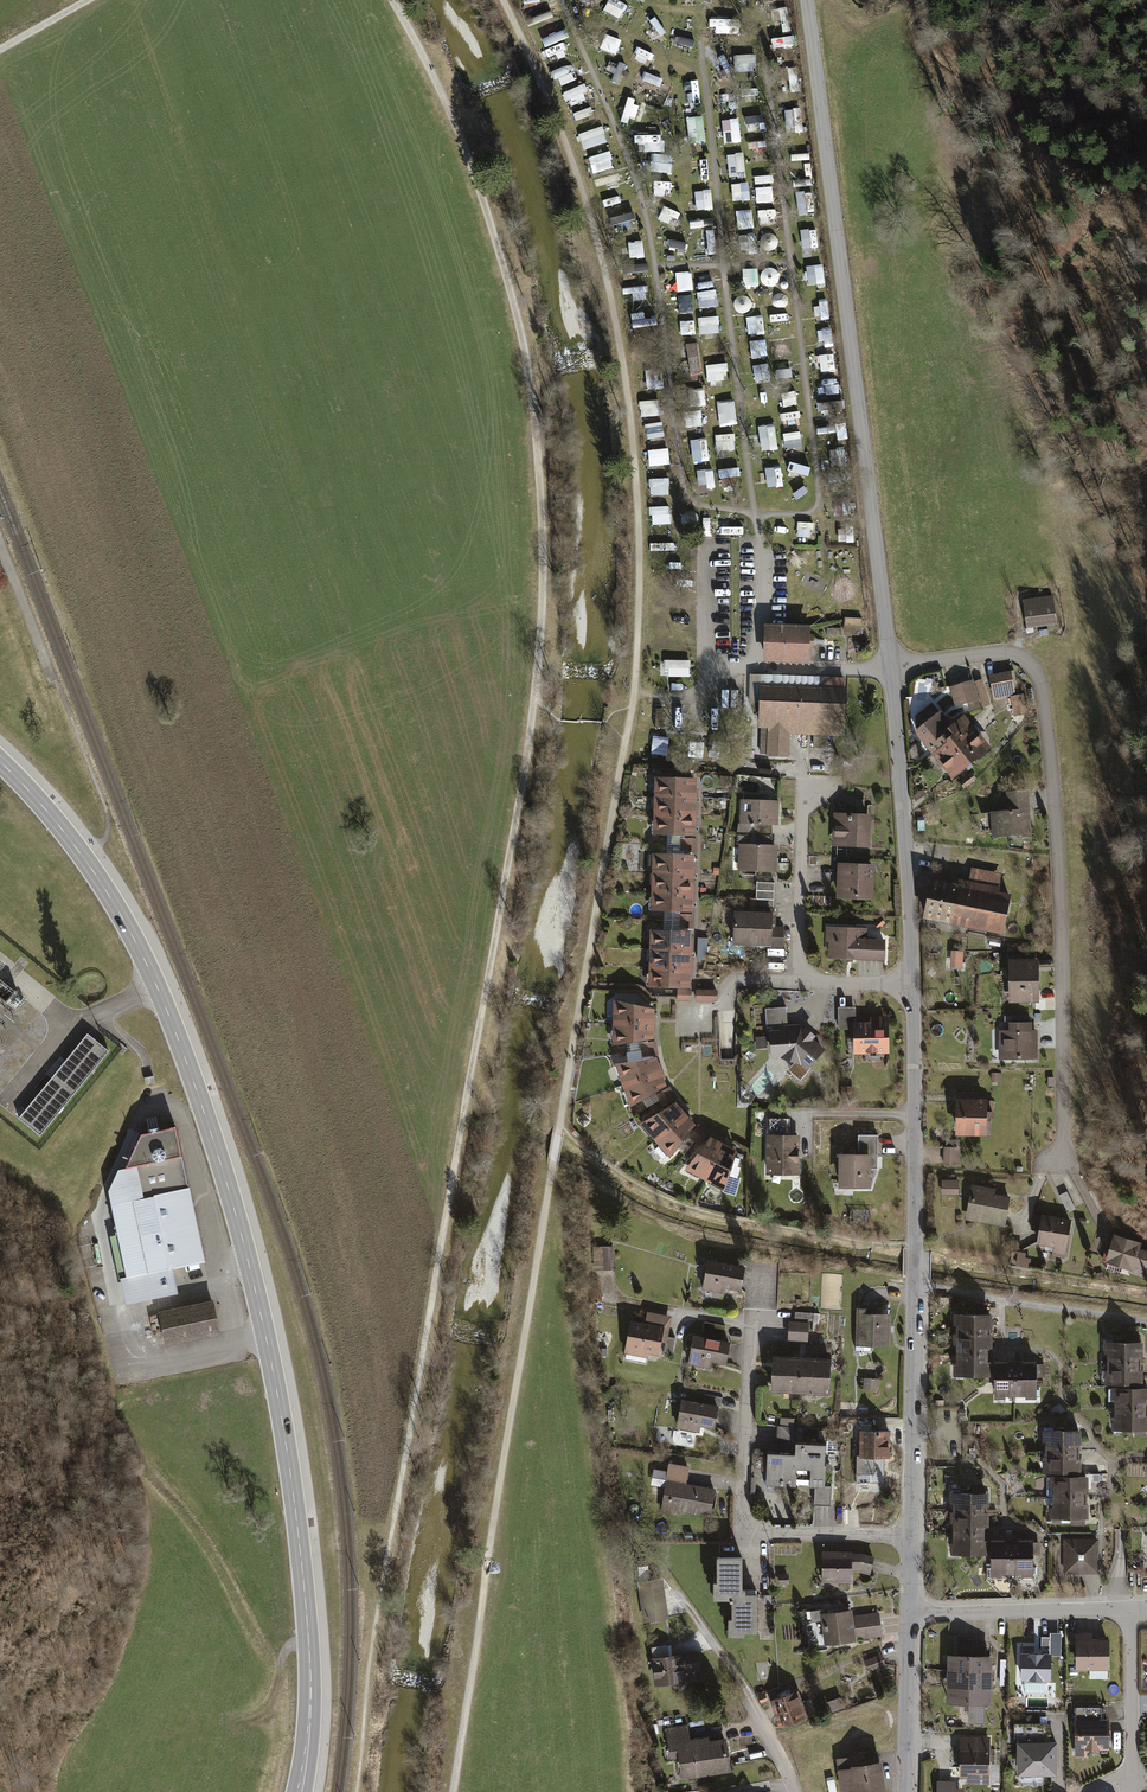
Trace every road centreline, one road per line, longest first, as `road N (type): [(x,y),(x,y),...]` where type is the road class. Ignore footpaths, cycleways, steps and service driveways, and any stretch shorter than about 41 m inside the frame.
road 1 (track): [(394,0),(471,167),(520,332),(532,398),(542,607),(529,742),(387,1555)]
road 2 (track): [(560,1124),(635,697),(634,452),(601,259),(577,175),(503,0)]
road 3 (primary): [(299,1791),(309,1716),(303,1578),(270,1358),(223,1173),(159,991),(127,929),(82,856),(0,762)]
road 4 (track): [(560,1124),(453,1791)]
road 5 (residential): [(807,0),(892,667)]
road 6 (residential): [(892,667),(1003,653),(1036,667),(1063,882),(1065,1128),(1055,1164)]
road 7 (residential): [(912,986),(911,1537)]
road 8 (residential): [(911,1537),(754,1530),(742,1512),(751,1325)]
road 9 (residential): [(892,667),(912,986)]
road 10 (residential): [(912,986),(799,983),(803,819),(814,795)]
road 11 (residential): [(910,1614),(1131,1610)]
road 12 (residential): [(1131,1610),(1133,1791)]
road 13 (residential): [(910,1614),(906,1791)]

